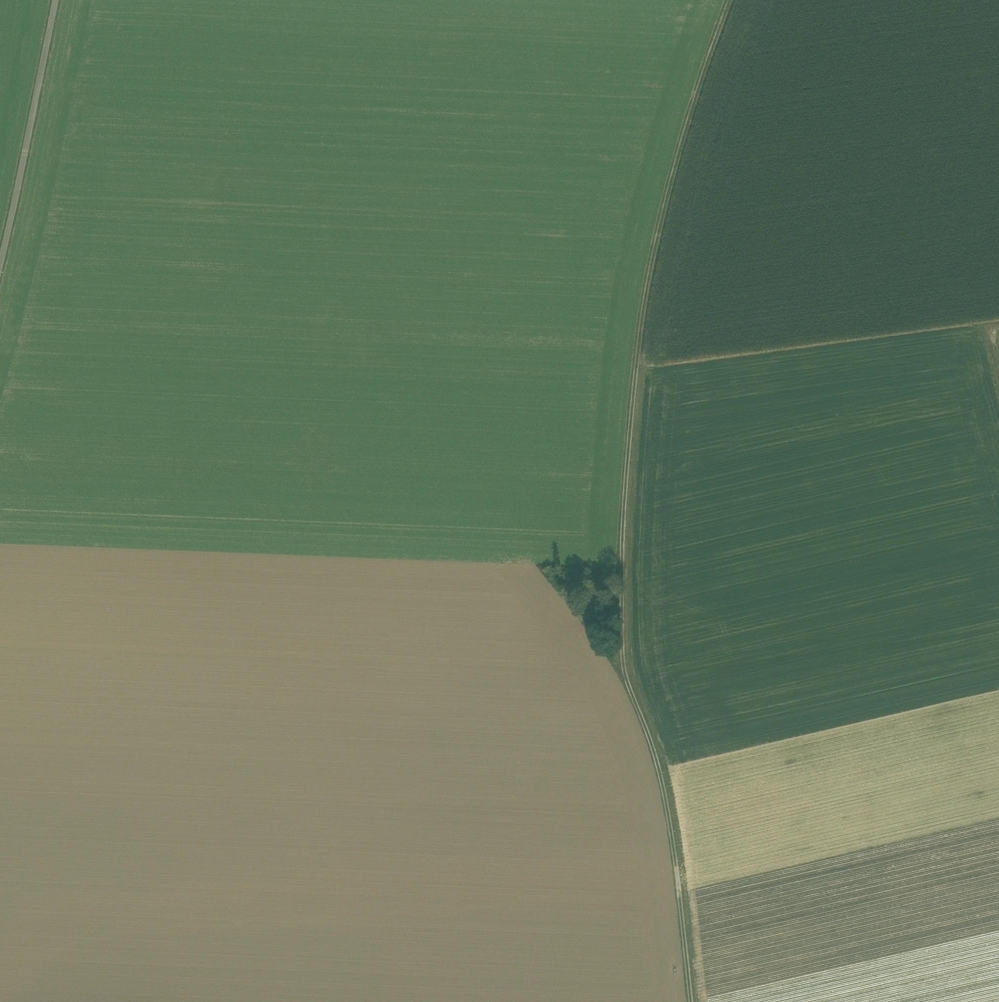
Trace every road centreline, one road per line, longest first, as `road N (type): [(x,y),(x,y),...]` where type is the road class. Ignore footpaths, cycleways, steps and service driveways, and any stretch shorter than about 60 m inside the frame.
road 1 (track): [(691,1001),(665,792),(616,658),(616,534),(641,299),(681,134),(730,0)]
road 2 (unclassified): [(0,265),(55,0)]

